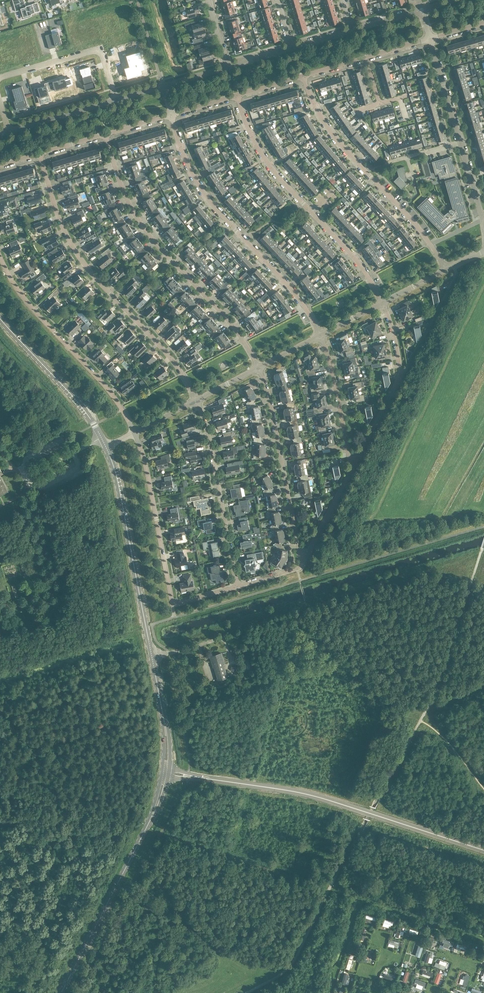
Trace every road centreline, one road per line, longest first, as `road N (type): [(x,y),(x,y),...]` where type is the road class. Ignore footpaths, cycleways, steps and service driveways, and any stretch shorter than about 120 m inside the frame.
road 1 (residential): [(196,400),(70,241),(40,154)]
road 2 (tertiary): [(483,851),(300,793),(205,778)]
road 3 (tertiary): [(166,727),(107,447)]
road 4 (residential): [(259,368),(142,225),(105,135)]
road 5 (residential): [(320,335),(206,196),(171,116)]
road 6 (residential): [(383,303),(259,150),(236,96)]
road 7 (residential): [(135,433),(0,254)]
road 8 (tertiary): [(61,992),(154,813)]
road 9 (residential): [(305,558),(259,368)]
road 10 (residential): [(237,587),(196,400)]
road 11 (track): [(318,914),(272,871),(161,835)]
road 12 (residential): [(352,468),(401,373),(383,303)]
road 13 (residential): [(173,605),(135,433)]
road 14 (tertiary): [(107,447),(83,409),(0,319)]
road 15 (track): [(132,629),(135,655),(0,695)]
road 16 (track): [(0,796),(127,836),(149,852)]
road 17 (unclassified): [(0,79),(100,50),(117,100)]
road 18 (track): [(0,671),(146,629)]
road 19 (residential): [(352,468),(320,335)]
road 20 (residential): [(445,269),(366,171)]

